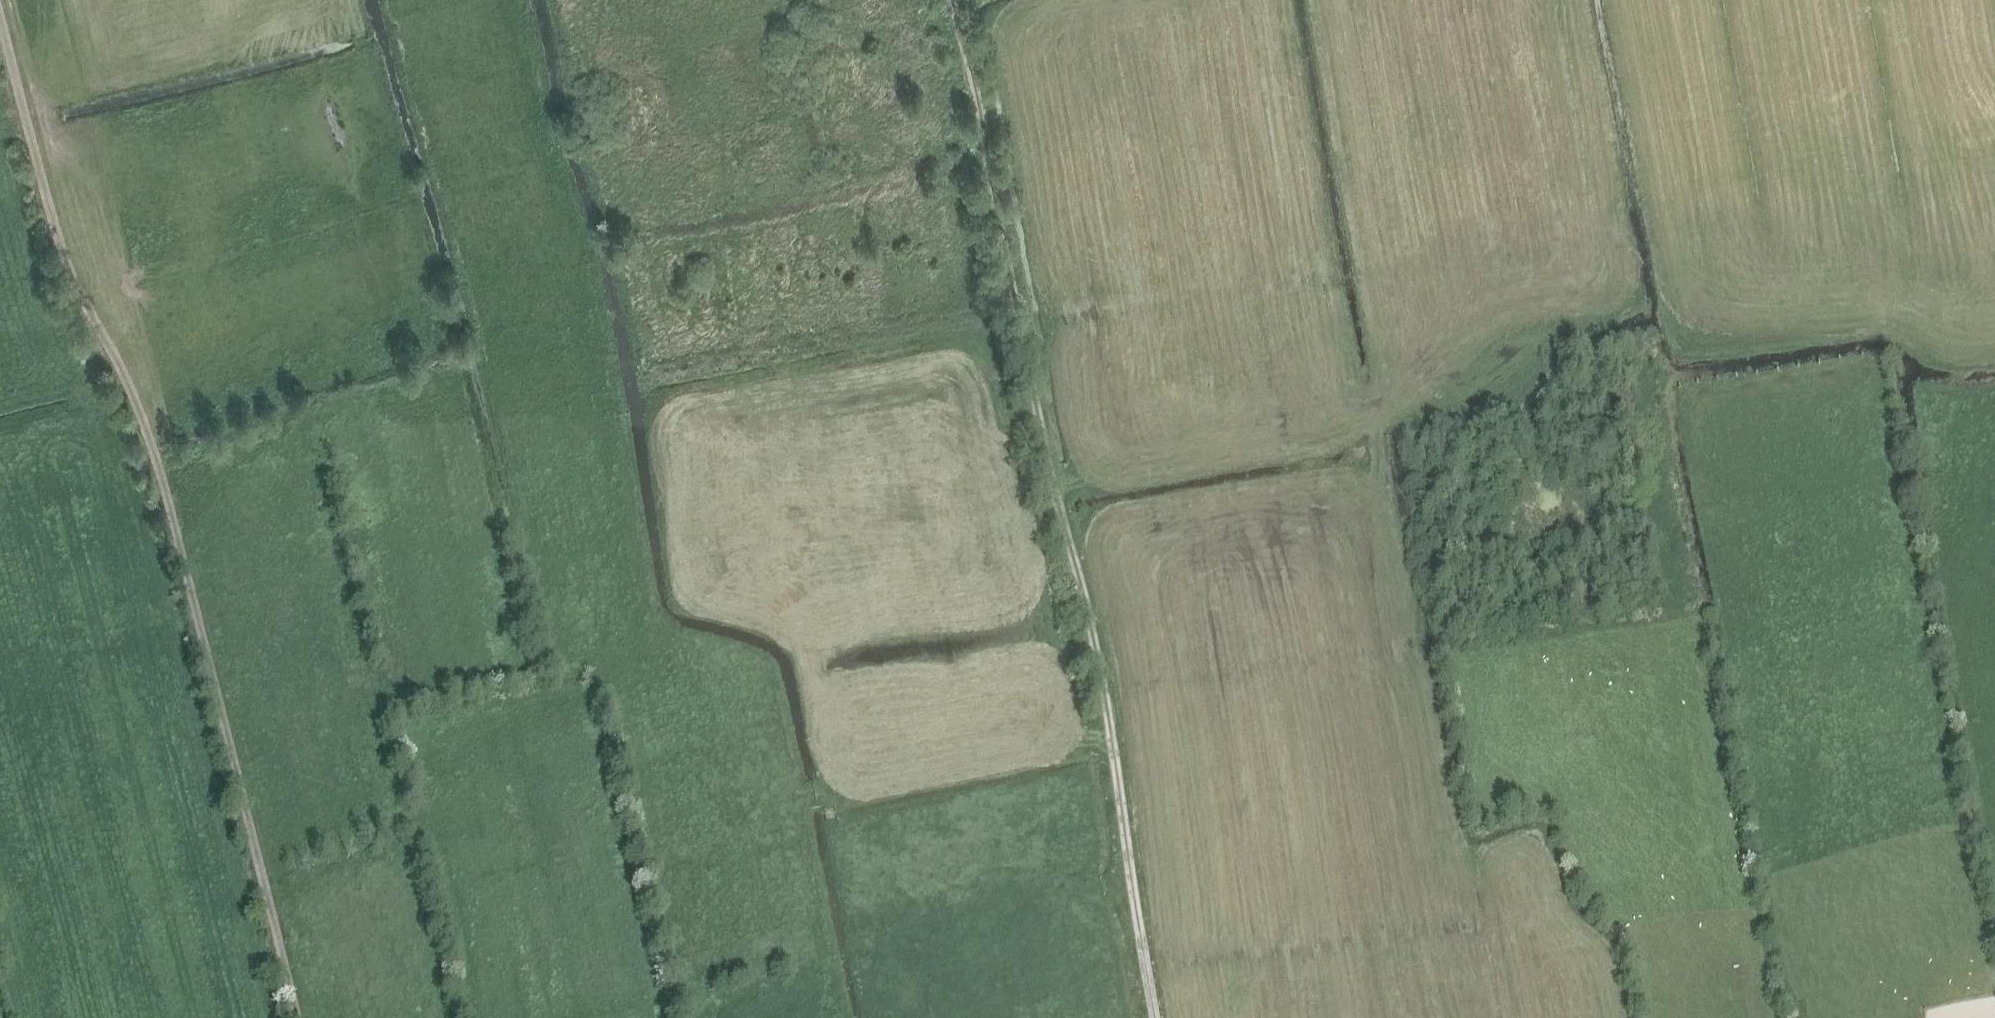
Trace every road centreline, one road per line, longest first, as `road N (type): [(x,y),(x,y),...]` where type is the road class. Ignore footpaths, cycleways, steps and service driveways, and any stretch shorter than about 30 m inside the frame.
road 1 (track): [(298,1017),(159,469),(108,342),(76,291),(0,17)]
road 2 (track): [(1156,1017),(1088,612),(951,0)]

